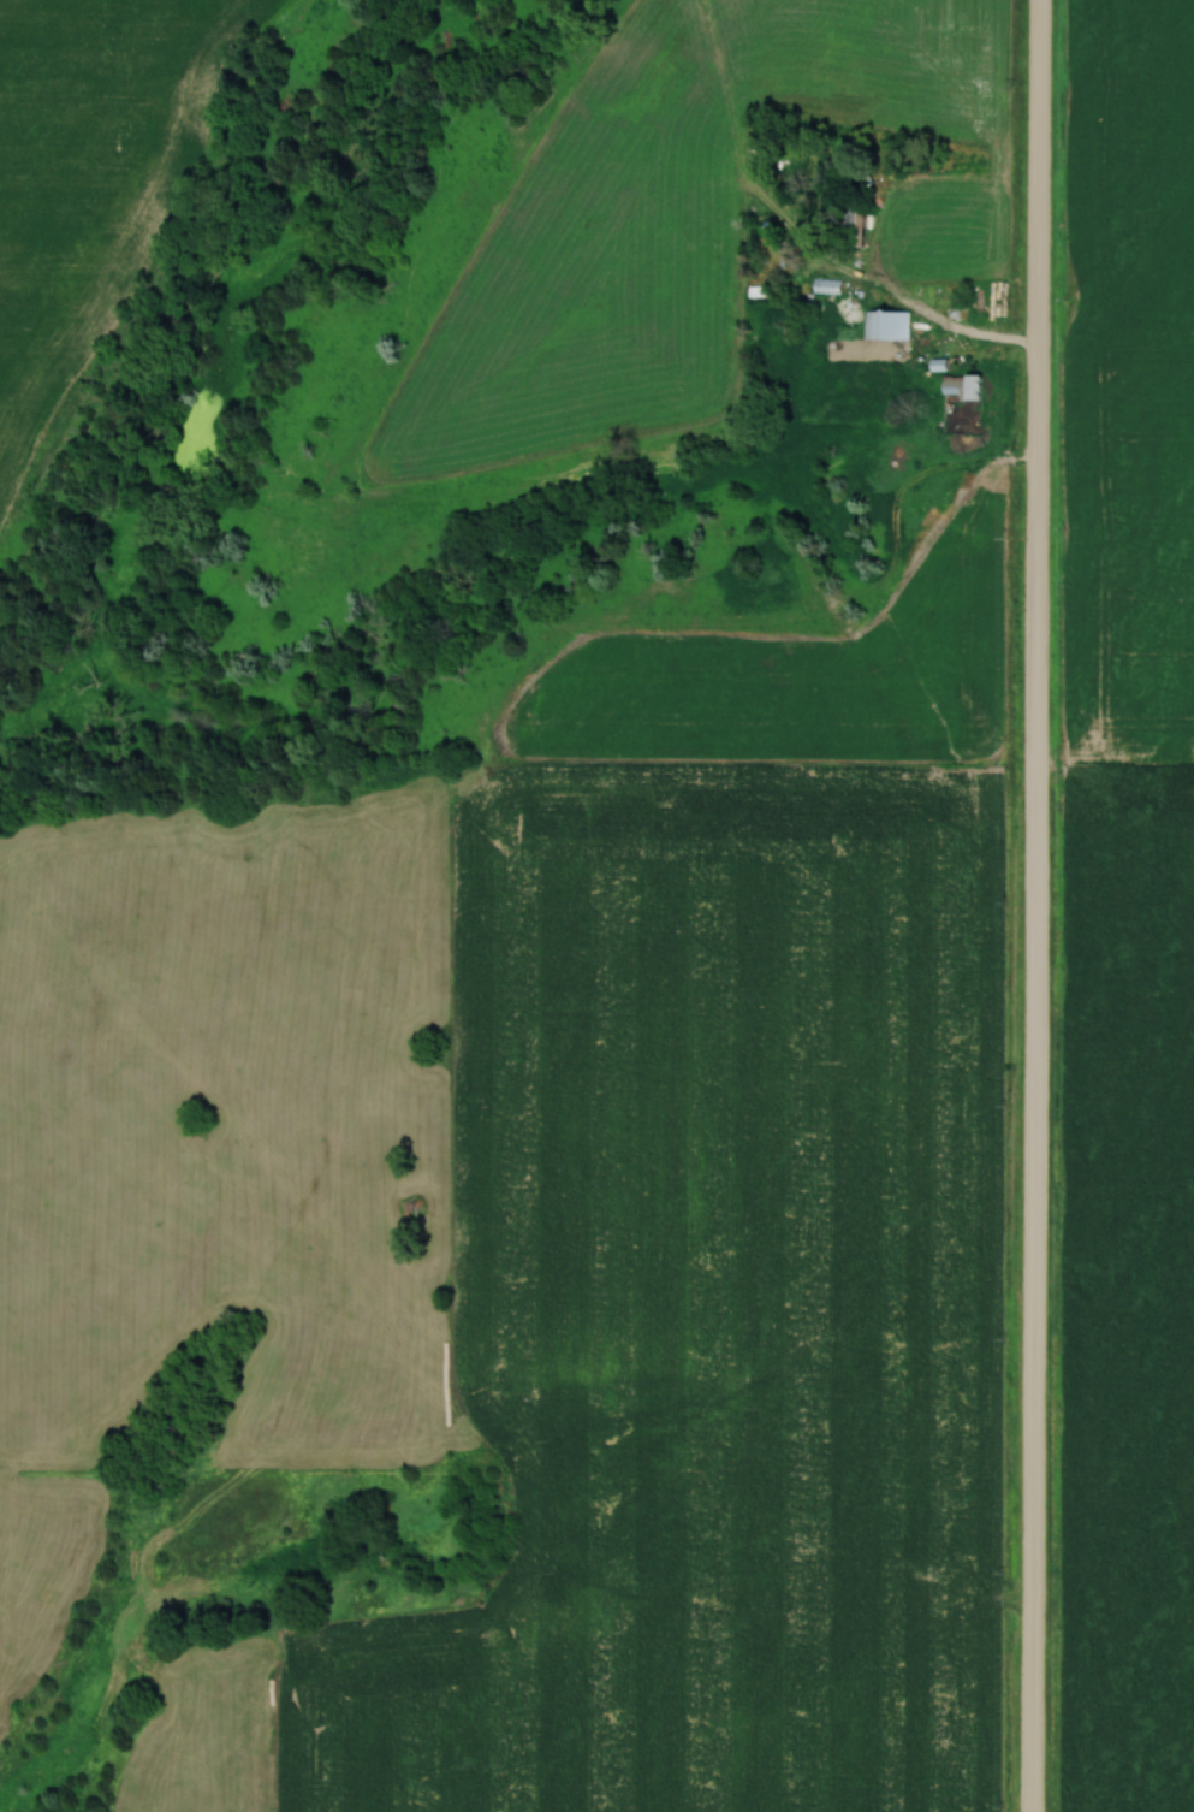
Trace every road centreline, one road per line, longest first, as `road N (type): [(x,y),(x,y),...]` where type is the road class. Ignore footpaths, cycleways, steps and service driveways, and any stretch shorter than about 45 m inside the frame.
road 1 (tertiary): [(1027,1811),(1035,0)]

